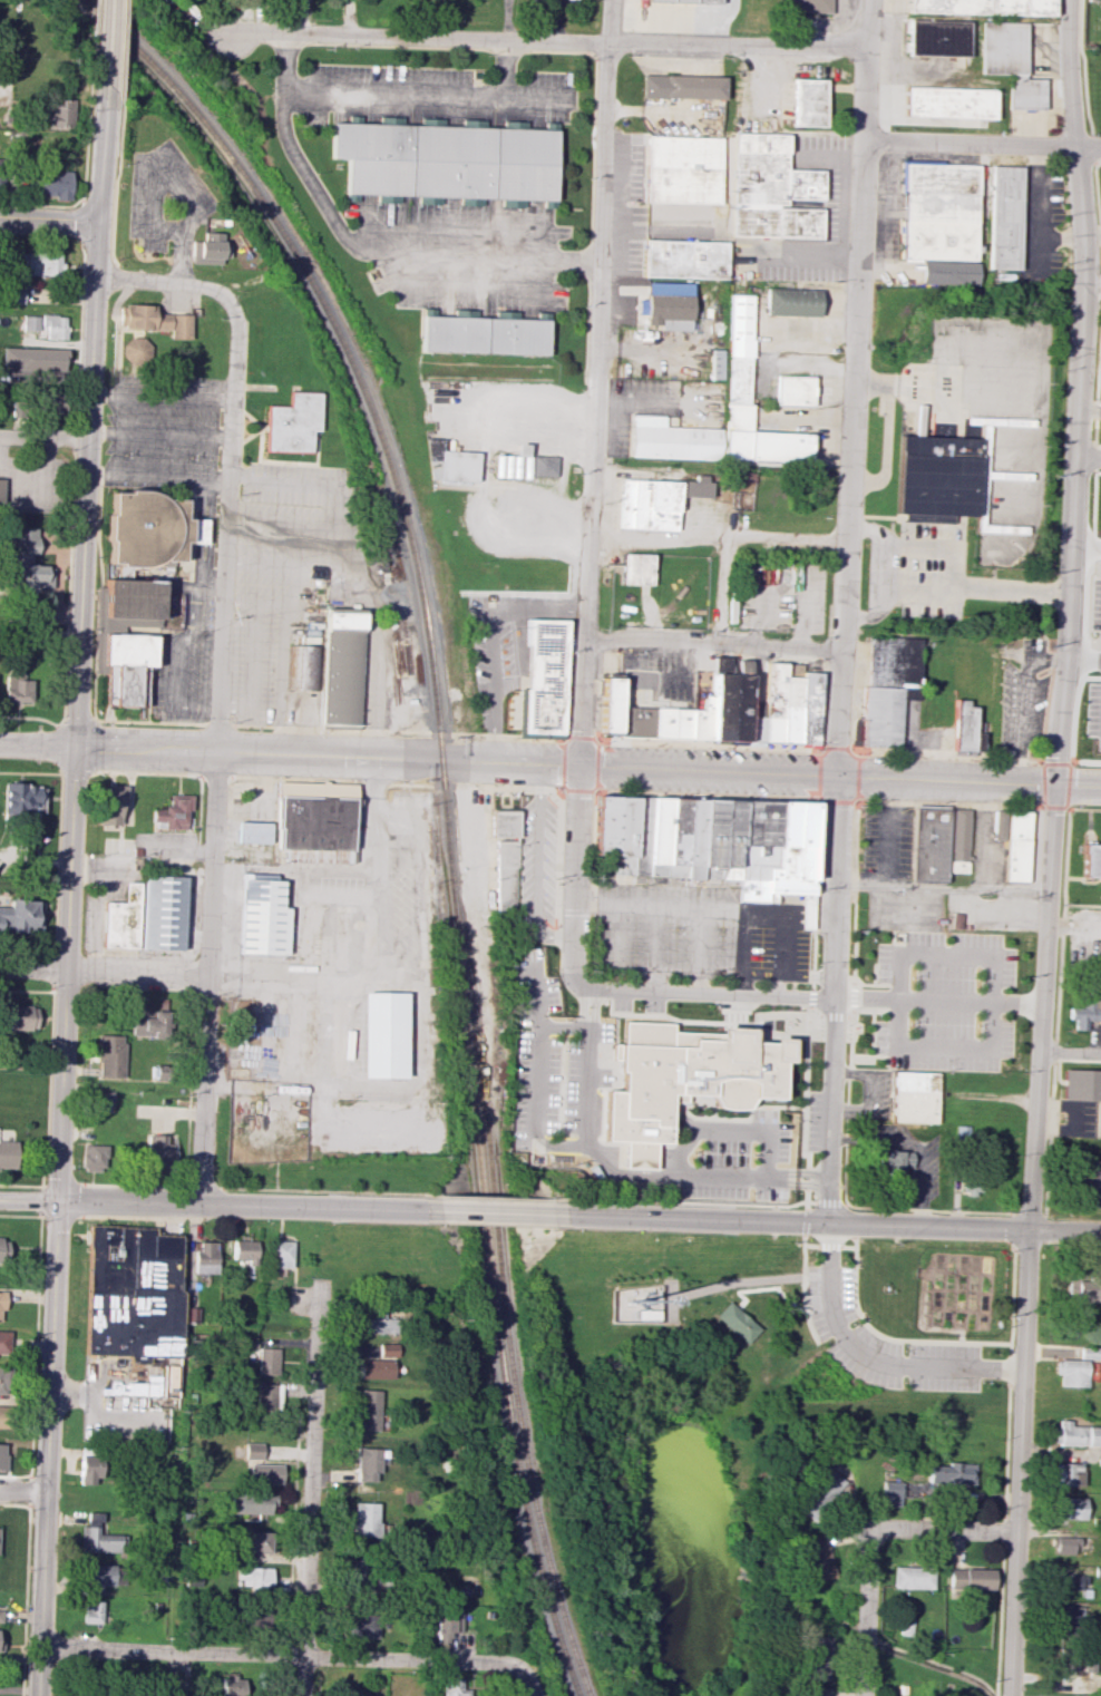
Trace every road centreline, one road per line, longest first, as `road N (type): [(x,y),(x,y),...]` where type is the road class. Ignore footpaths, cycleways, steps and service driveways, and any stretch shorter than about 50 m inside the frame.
road 1 (residential): [(1100,788),(0,744)]
road 2 (tertiary): [(75,745),(37,1695)]
road 3 (residential): [(1055,786),(1009,1695)]
road 4 (residential): [(1055,786),(1081,313),(1068,0)]
road 5 (residential): [(836,778),(870,0)]
road 6 (residential): [(576,767),(610,0)]
road 7 (residential): [(867,47),(283,32),(232,42)]
road 8 (tertiary): [(1100,1233),(558,1213)]
road 9 (residential): [(518,1668),(39,1648)]
road 10 (tertiary): [(75,745),(95,277)]
road 11 (residential): [(216,752),(199,1202)]
road 12 (residential): [(836,778),(821,1221)]
road 13 (residential): [(316,1277),(303,1695)]
road 14 (tertiary): [(381,1209),(0,1197)]
road 15 (residential): [(216,752),(228,481)]
road 16 (residential): [(829,998),(568,991)]
road 17 (residential): [(840,651),(616,637),(583,646)]
road 18 (residential): [(861,142),(1100,148)]
road 19 (residential): [(576,767),(568,991)]
road 20 (residential): [(210,974),(0,970)]
road 21 (tertiary): [(558,1213),(381,1209)]
road 22 (residential): [(228,481),(235,315)]
road 23 (residential): [(873,1530),(860,1695)]
road 24 (residential): [(235,315),(216,290),(95,277)]
road 25 (residential): [(1016,1530),(873,1530)]
road 26 (tertiary): [(96,222),(104,84)]

